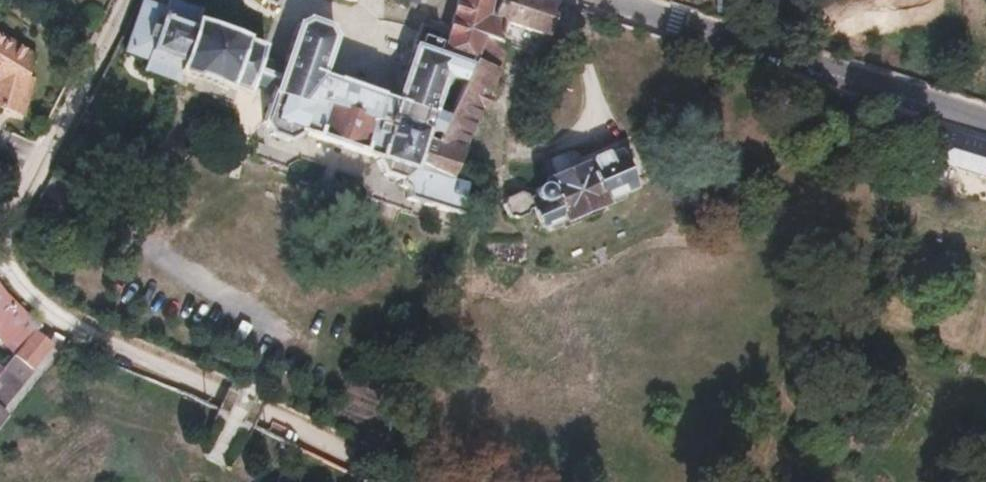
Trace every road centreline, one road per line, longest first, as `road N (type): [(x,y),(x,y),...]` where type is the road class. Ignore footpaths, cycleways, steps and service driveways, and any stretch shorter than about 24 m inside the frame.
road 1 (tertiary): [(985,119),(611,3)]

